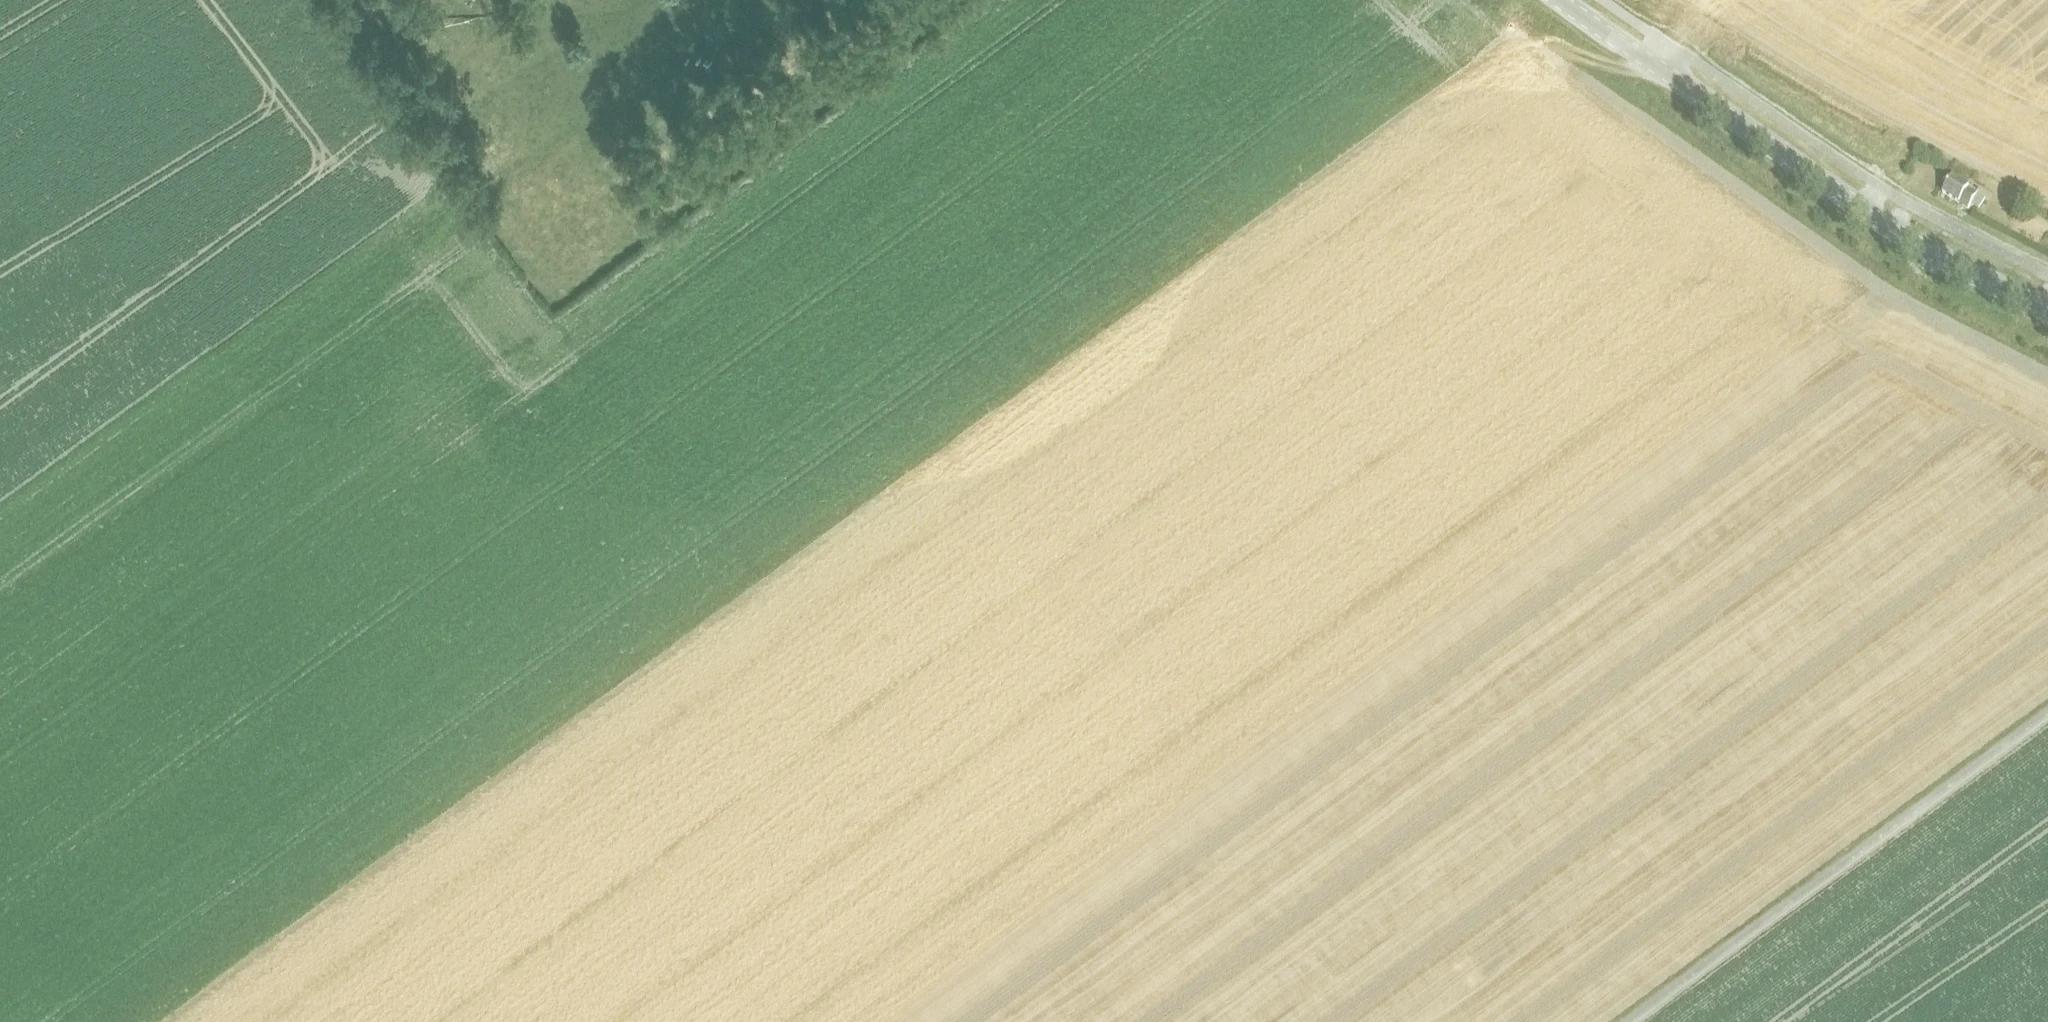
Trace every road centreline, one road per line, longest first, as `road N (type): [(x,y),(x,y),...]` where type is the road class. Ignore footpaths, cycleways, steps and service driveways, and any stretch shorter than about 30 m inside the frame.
road 1 (tertiary): [(2047,310),(1895,230),(1565,0)]

